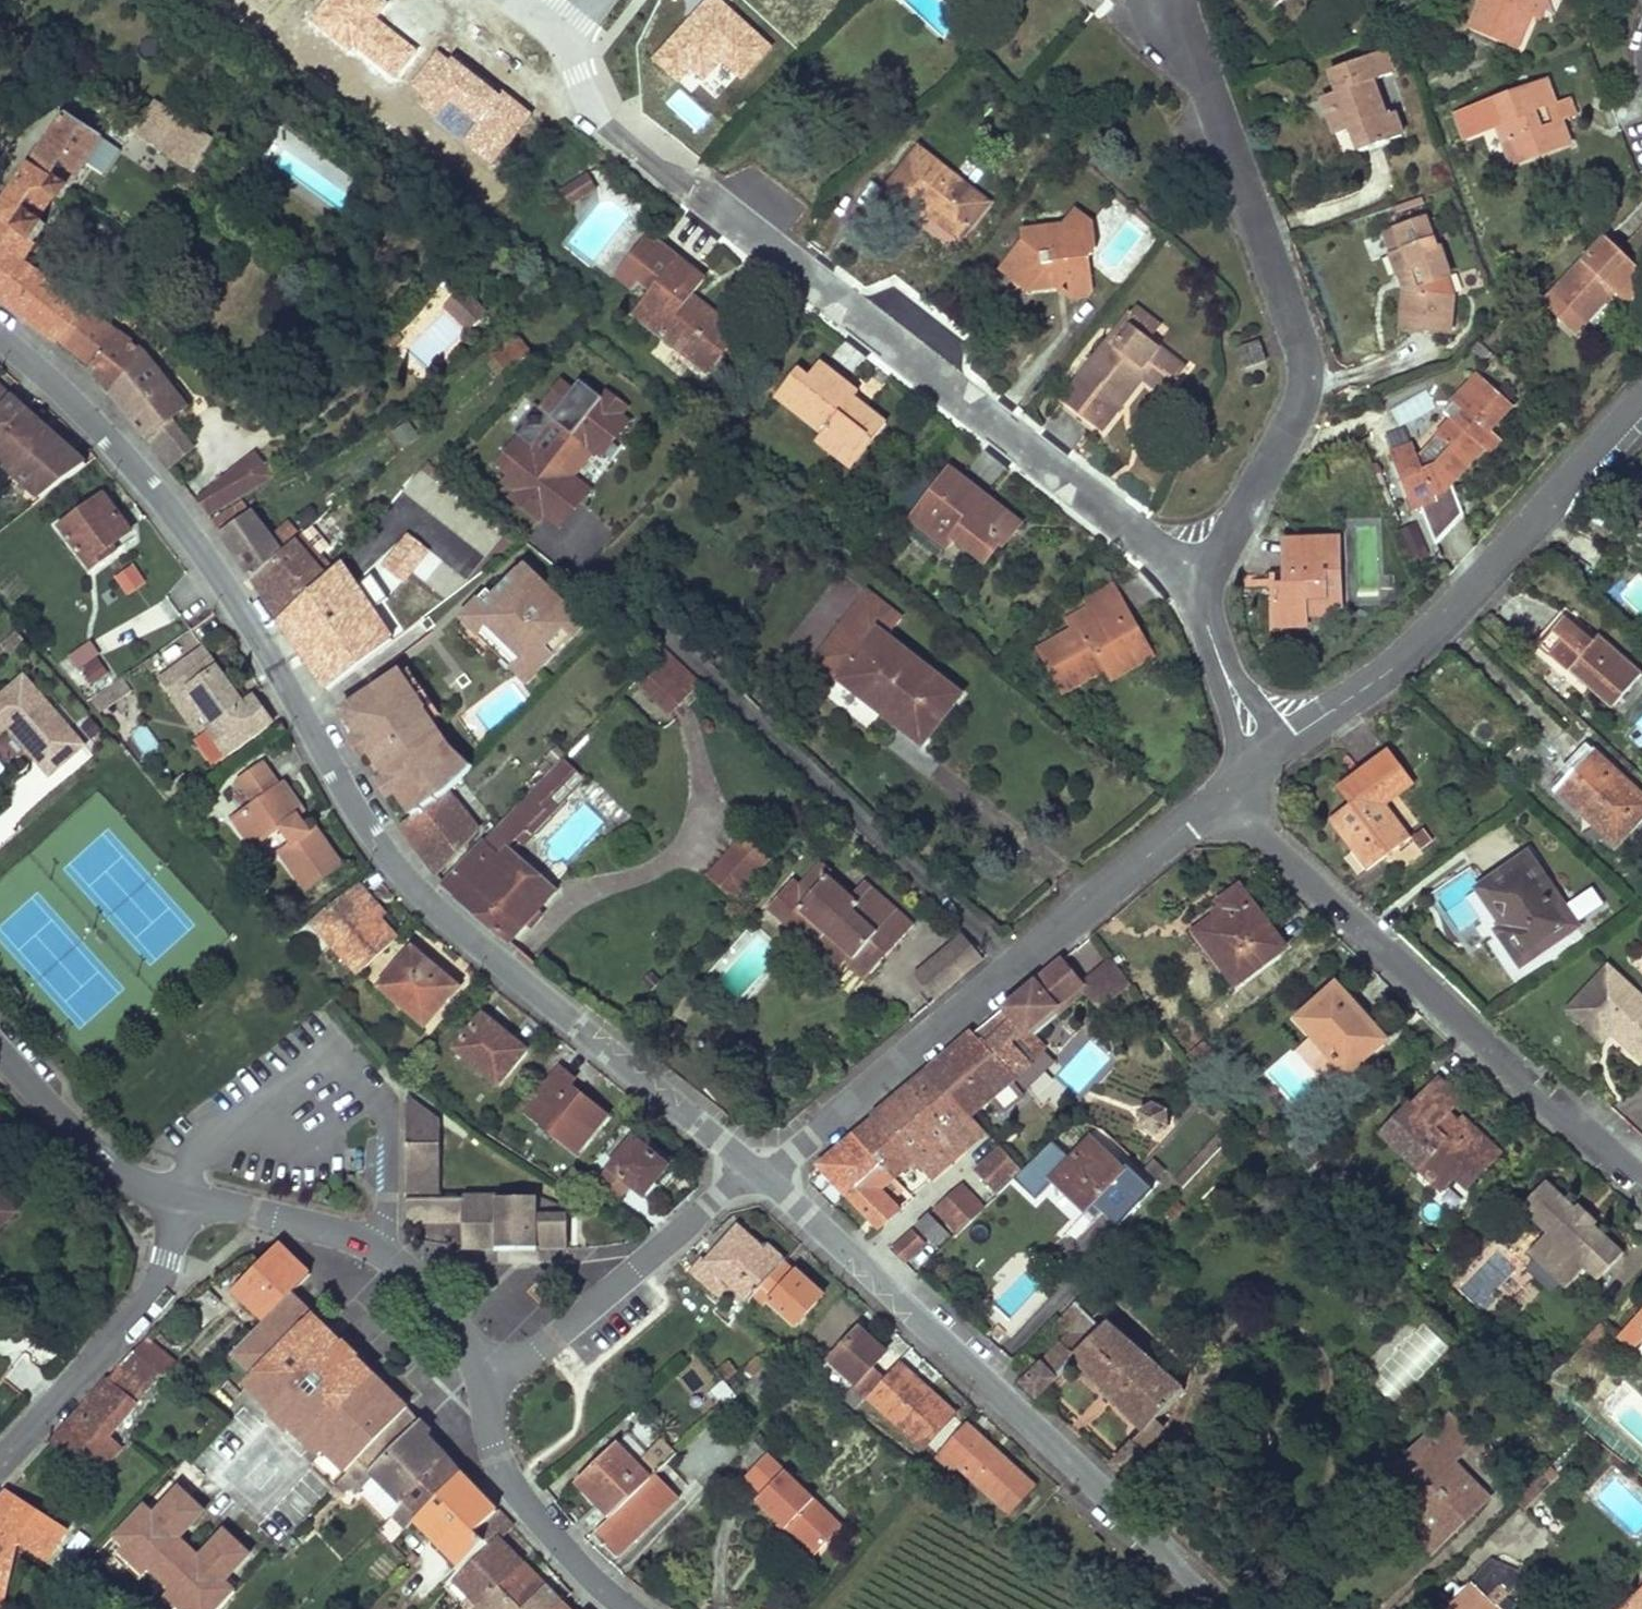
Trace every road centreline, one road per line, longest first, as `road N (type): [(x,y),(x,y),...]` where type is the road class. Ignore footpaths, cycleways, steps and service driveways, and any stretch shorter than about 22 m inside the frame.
road 1 (tertiary): [(763,1178),(449,923),(371,829),(313,721),(196,542),(129,456),(0,340)]
road 2 (residential): [(1202,573),(1155,548),(693,186)]
road 3 (tertiary): [(1235,1608),(763,1178)]
road 4 (residential): [(1202,573),(1281,444),(1307,373),(1300,332),(1181,0)]
road 5 (residential): [(1017,963),(591,567)]
road 6 (residential): [(1219,792),(1641,1180)]
road 7 (residential): [(1271,746),(1421,640),(1641,395)]
road 8 (residential): [(481,1370),(434,1295),(377,1247),(180,1196)]
road 9 (residential): [(763,1178),(712,1200),(538,1351),(481,1370)]
road 10 (residential): [(763,1178),(1017,963)]
road 11 (residential): [(0,1462),(154,1290),(180,1196)]
road 12 (residential): [(629,1608),(535,1518),(510,1479),(490,1427),(481,1370)]
road 13 (residential): [(1017,963),(1219,792)]
road 14 (residential): [(180,1196),(105,1161),(0,1052)]
road 15 (residential): [(1271,746),(1206,623),(1202,573)]

